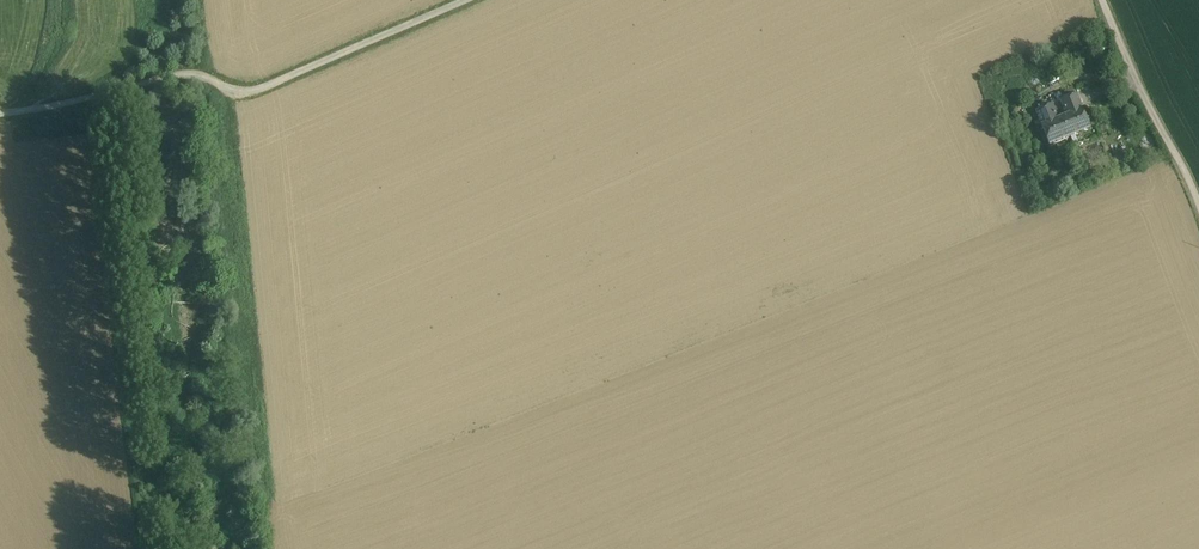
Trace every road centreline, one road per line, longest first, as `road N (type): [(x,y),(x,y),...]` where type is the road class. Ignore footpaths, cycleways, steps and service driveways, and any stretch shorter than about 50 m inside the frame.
road 1 (unclassified): [(465,0),(251,92),(188,72),(0,114)]
road 2 (unclassified): [(1198,203),(1102,0)]

